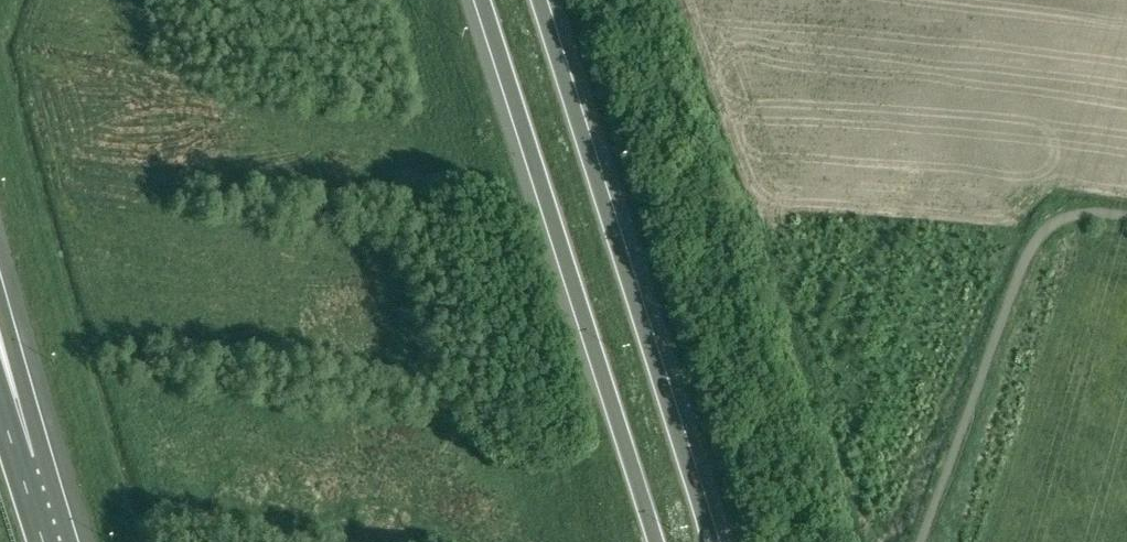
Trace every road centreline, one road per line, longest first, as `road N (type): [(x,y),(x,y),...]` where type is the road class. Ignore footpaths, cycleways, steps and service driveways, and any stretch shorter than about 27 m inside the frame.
road 1 (motorway): [(713,541),(538,0)]
road 2 (motorway): [(482,0),(656,541)]
road 3 (motorway): [(21,471),(0,312)]

